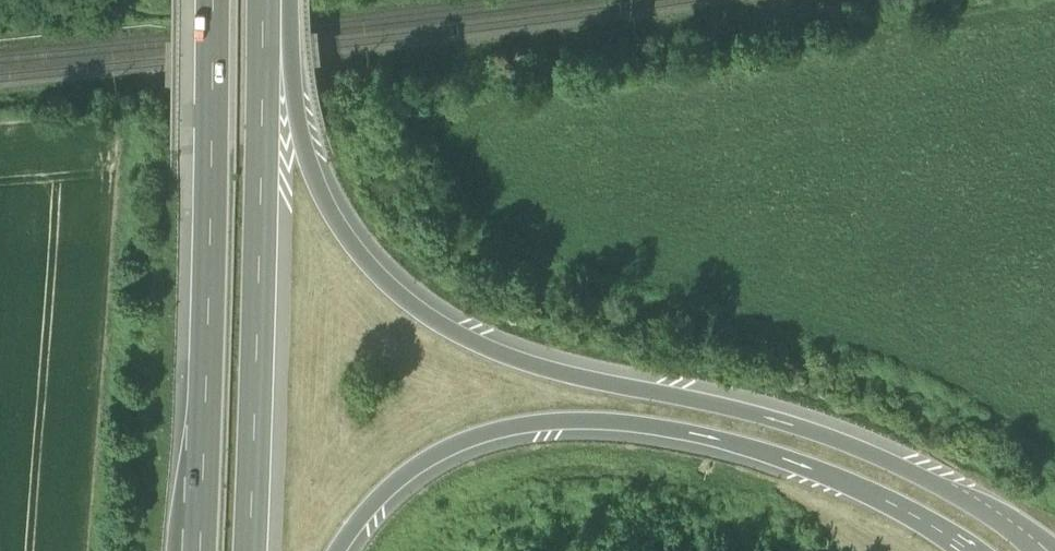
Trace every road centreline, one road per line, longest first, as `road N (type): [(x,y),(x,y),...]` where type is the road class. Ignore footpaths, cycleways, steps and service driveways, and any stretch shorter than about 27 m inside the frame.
road 1 (motorway): [(1050,550),(859,446),(775,416),(583,372),(438,315),(381,270),(330,202),(298,124),(280,0)]
road 2 (motorway): [(333,550),(396,470),(443,441),(493,423),(599,413),(735,440),(833,474),(968,550)]
road 3 (motorway): [(246,550),(264,0)]
road 4 (motorway): [(211,0),(199,550)]

